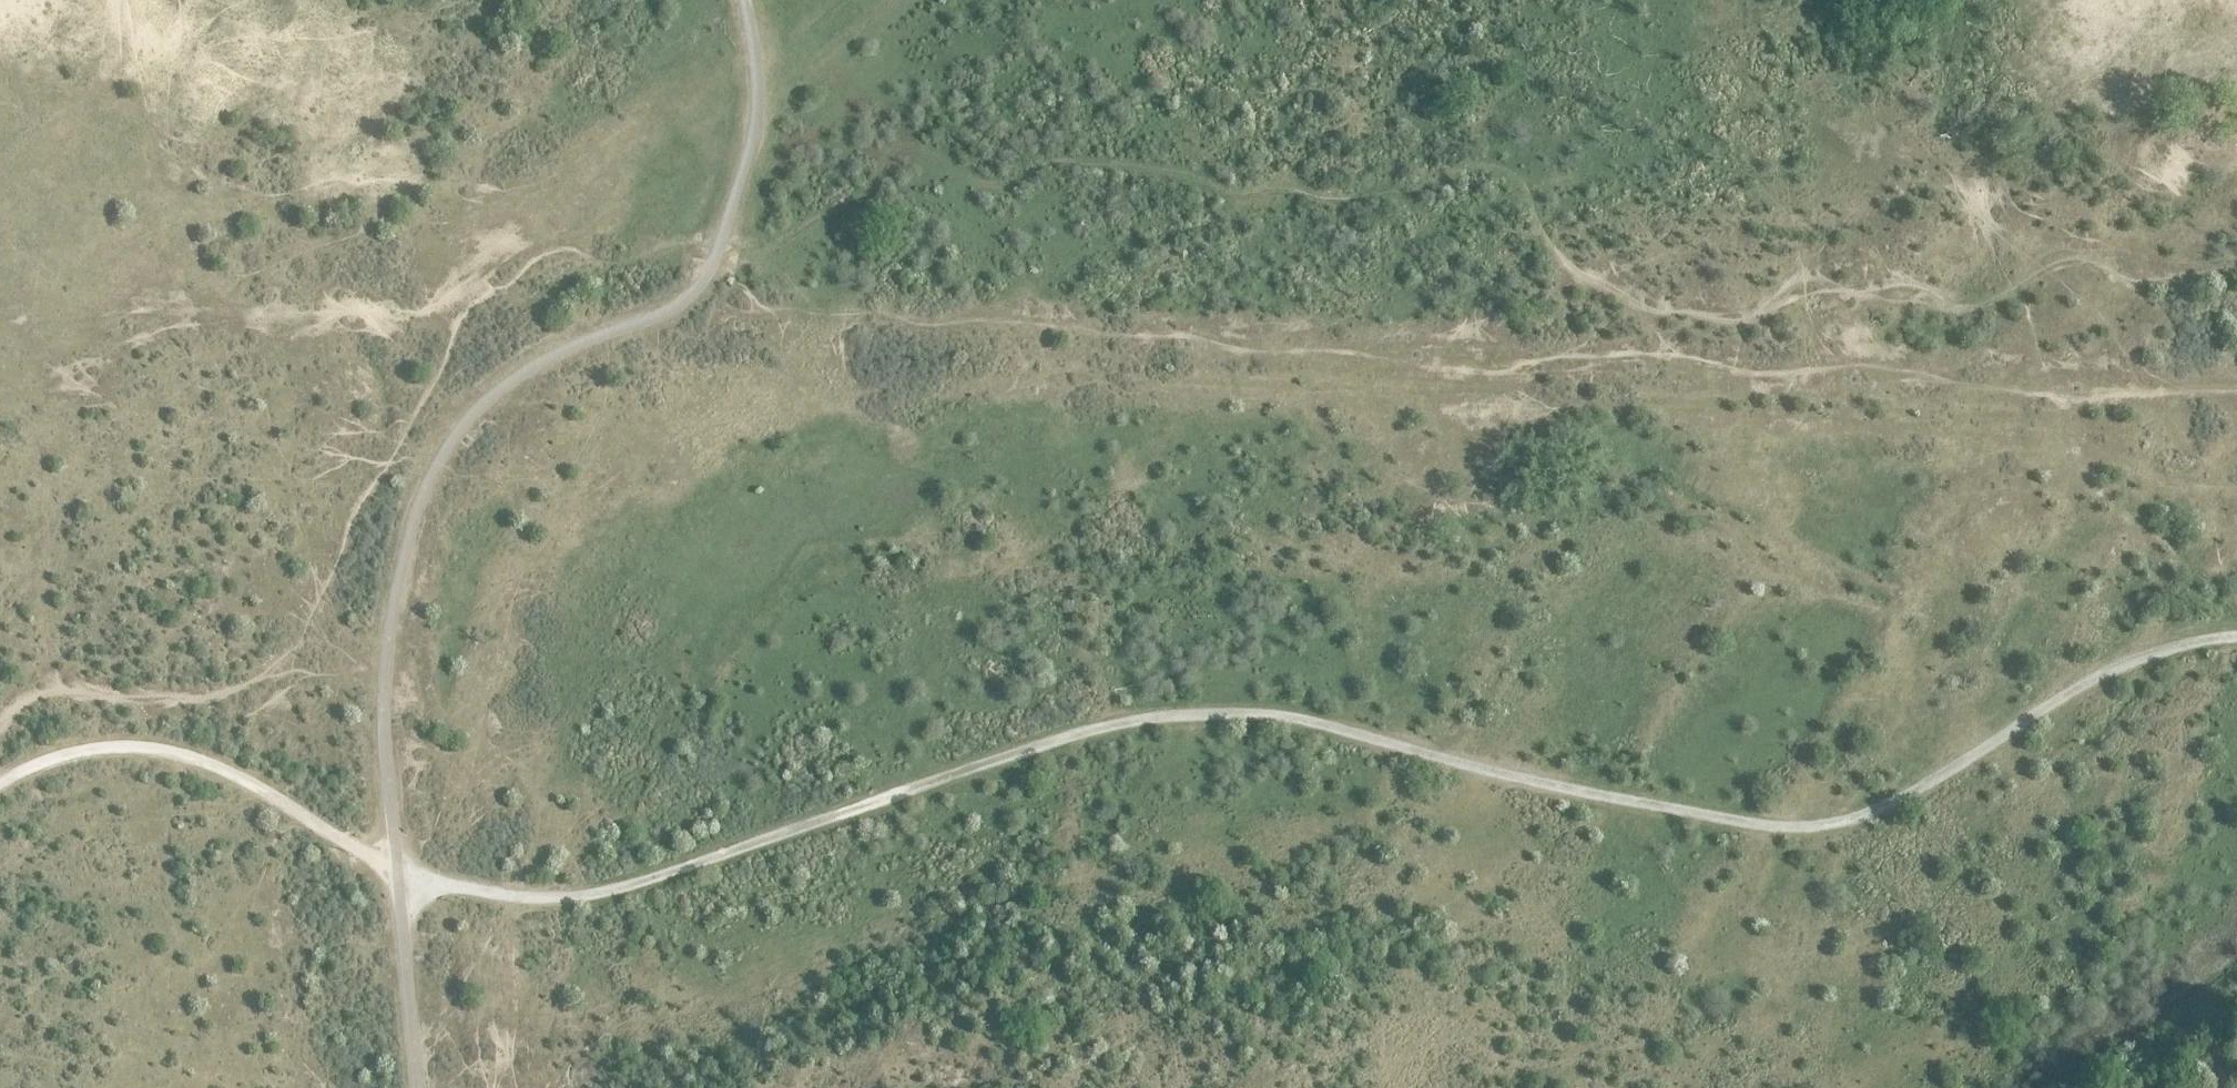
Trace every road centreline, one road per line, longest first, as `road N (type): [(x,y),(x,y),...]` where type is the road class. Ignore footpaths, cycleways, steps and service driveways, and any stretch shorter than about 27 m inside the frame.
road 1 (track): [(2236,640),(2169,647),(2016,726),(1876,818),(1807,832),(1639,808),(1313,728),(1218,719),(1018,754),(601,893),(512,899),(392,870)]
road 2 (track): [(392,870),(164,748),(76,750),(0,782)]

